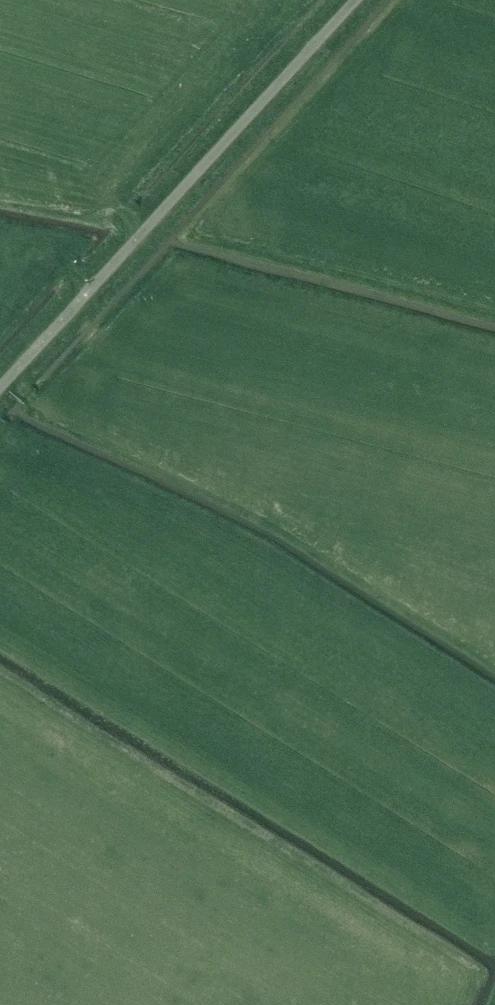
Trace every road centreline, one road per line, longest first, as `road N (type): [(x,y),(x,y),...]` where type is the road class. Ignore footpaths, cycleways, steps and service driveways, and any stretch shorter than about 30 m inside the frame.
road 1 (unclassified): [(0,386),(354,0)]

